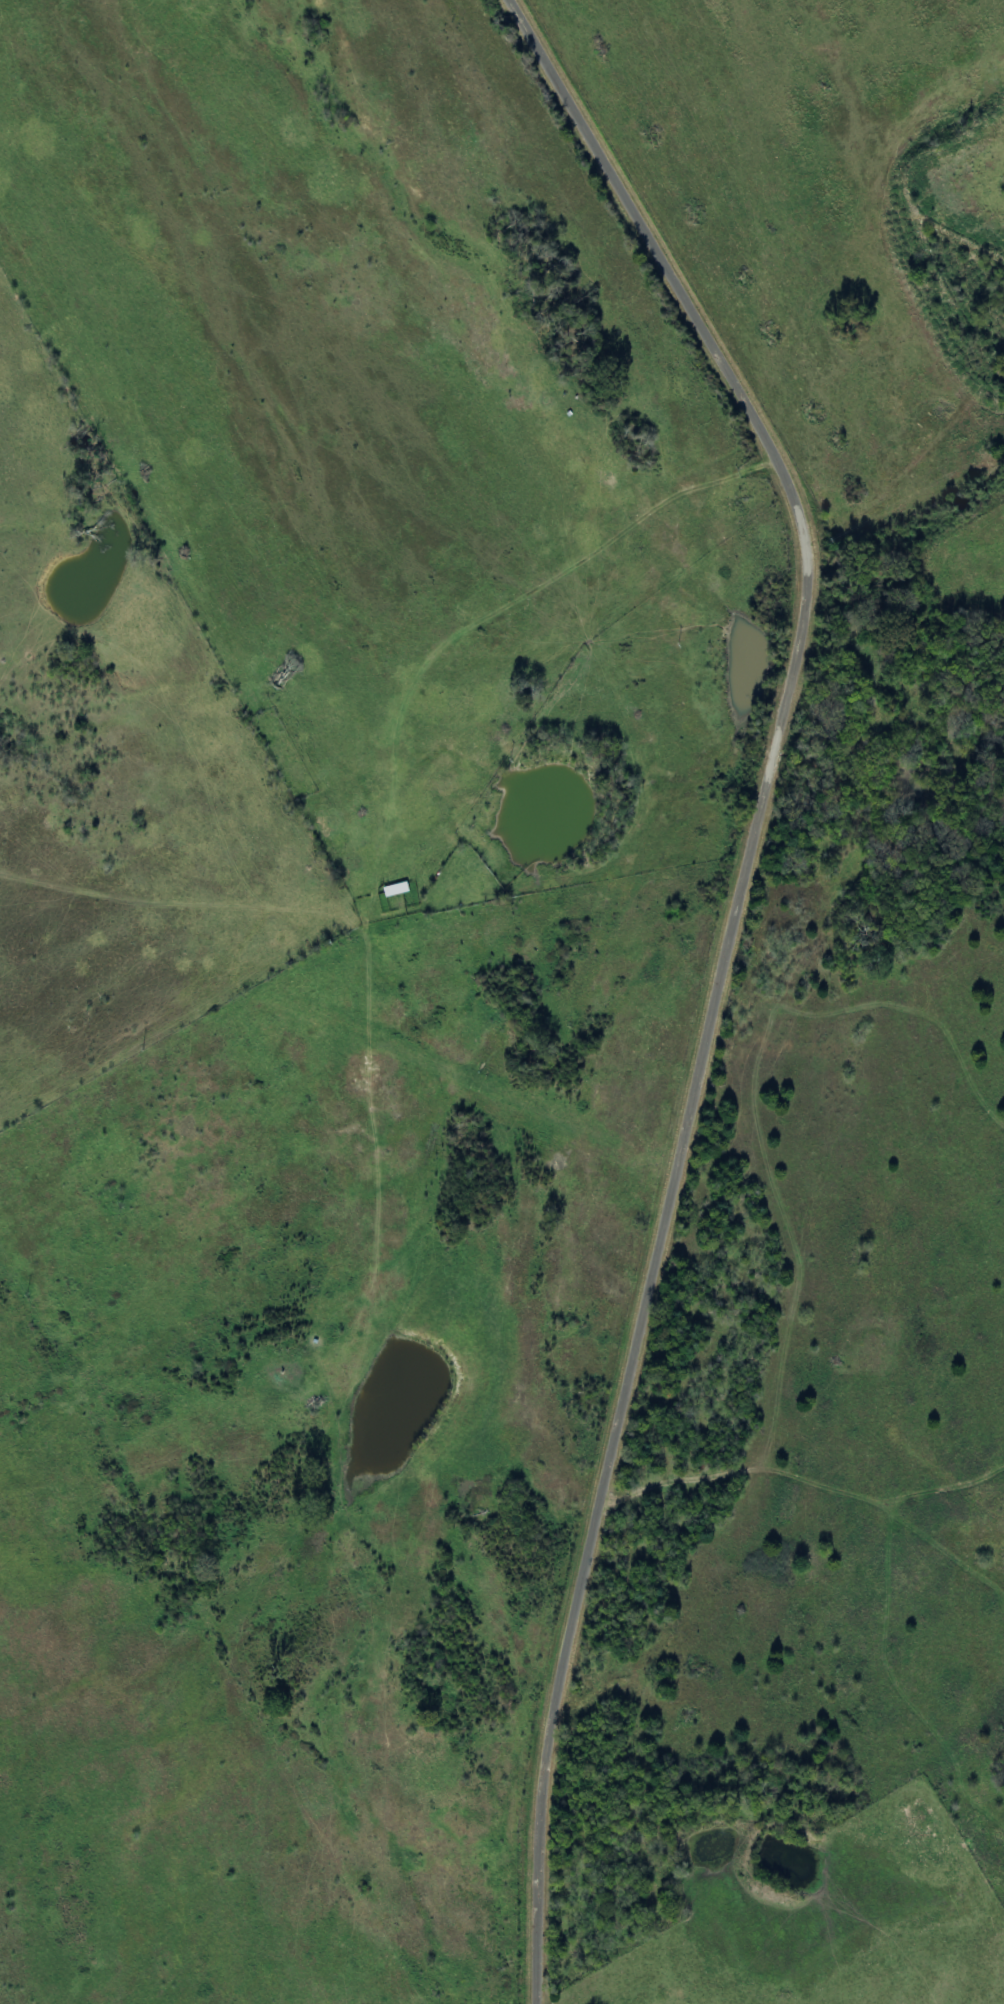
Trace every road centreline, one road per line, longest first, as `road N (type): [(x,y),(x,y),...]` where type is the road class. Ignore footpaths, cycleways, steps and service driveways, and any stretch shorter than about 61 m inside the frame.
road 1 (residential): [(544,2003),(549,1798),(566,1681),(801,668),(815,565),(802,507),(756,410),(516,0)]

